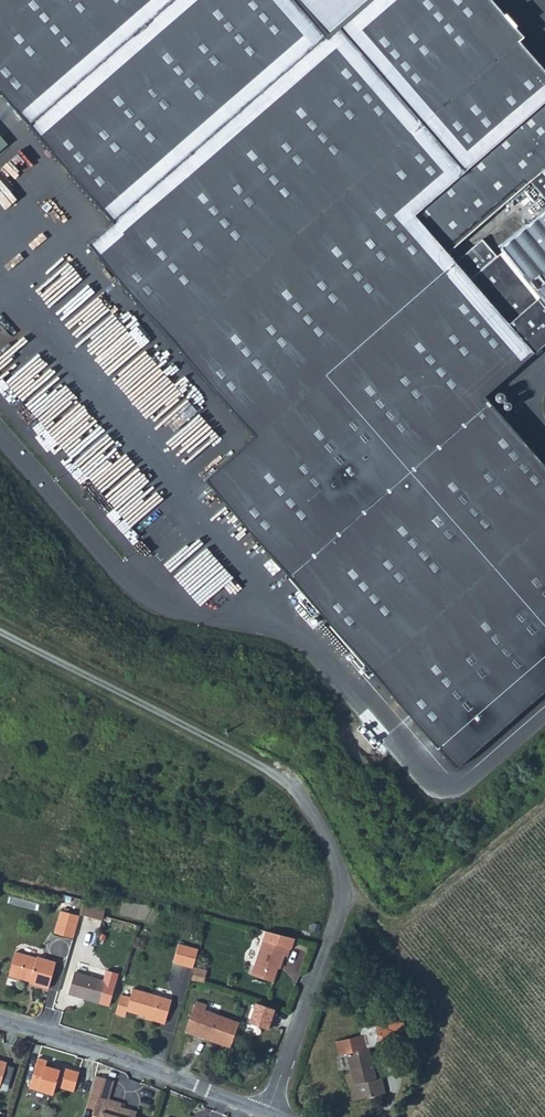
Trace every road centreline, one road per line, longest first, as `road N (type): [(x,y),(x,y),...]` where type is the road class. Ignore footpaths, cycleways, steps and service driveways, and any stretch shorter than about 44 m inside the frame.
road 1 (track): [(342,911),(344,888),(318,823),(284,781),(0,634)]
road 2 (unclassified): [(0,1022),(268,1115)]
road 3 (unclassified): [(268,1115),(342,911)]

